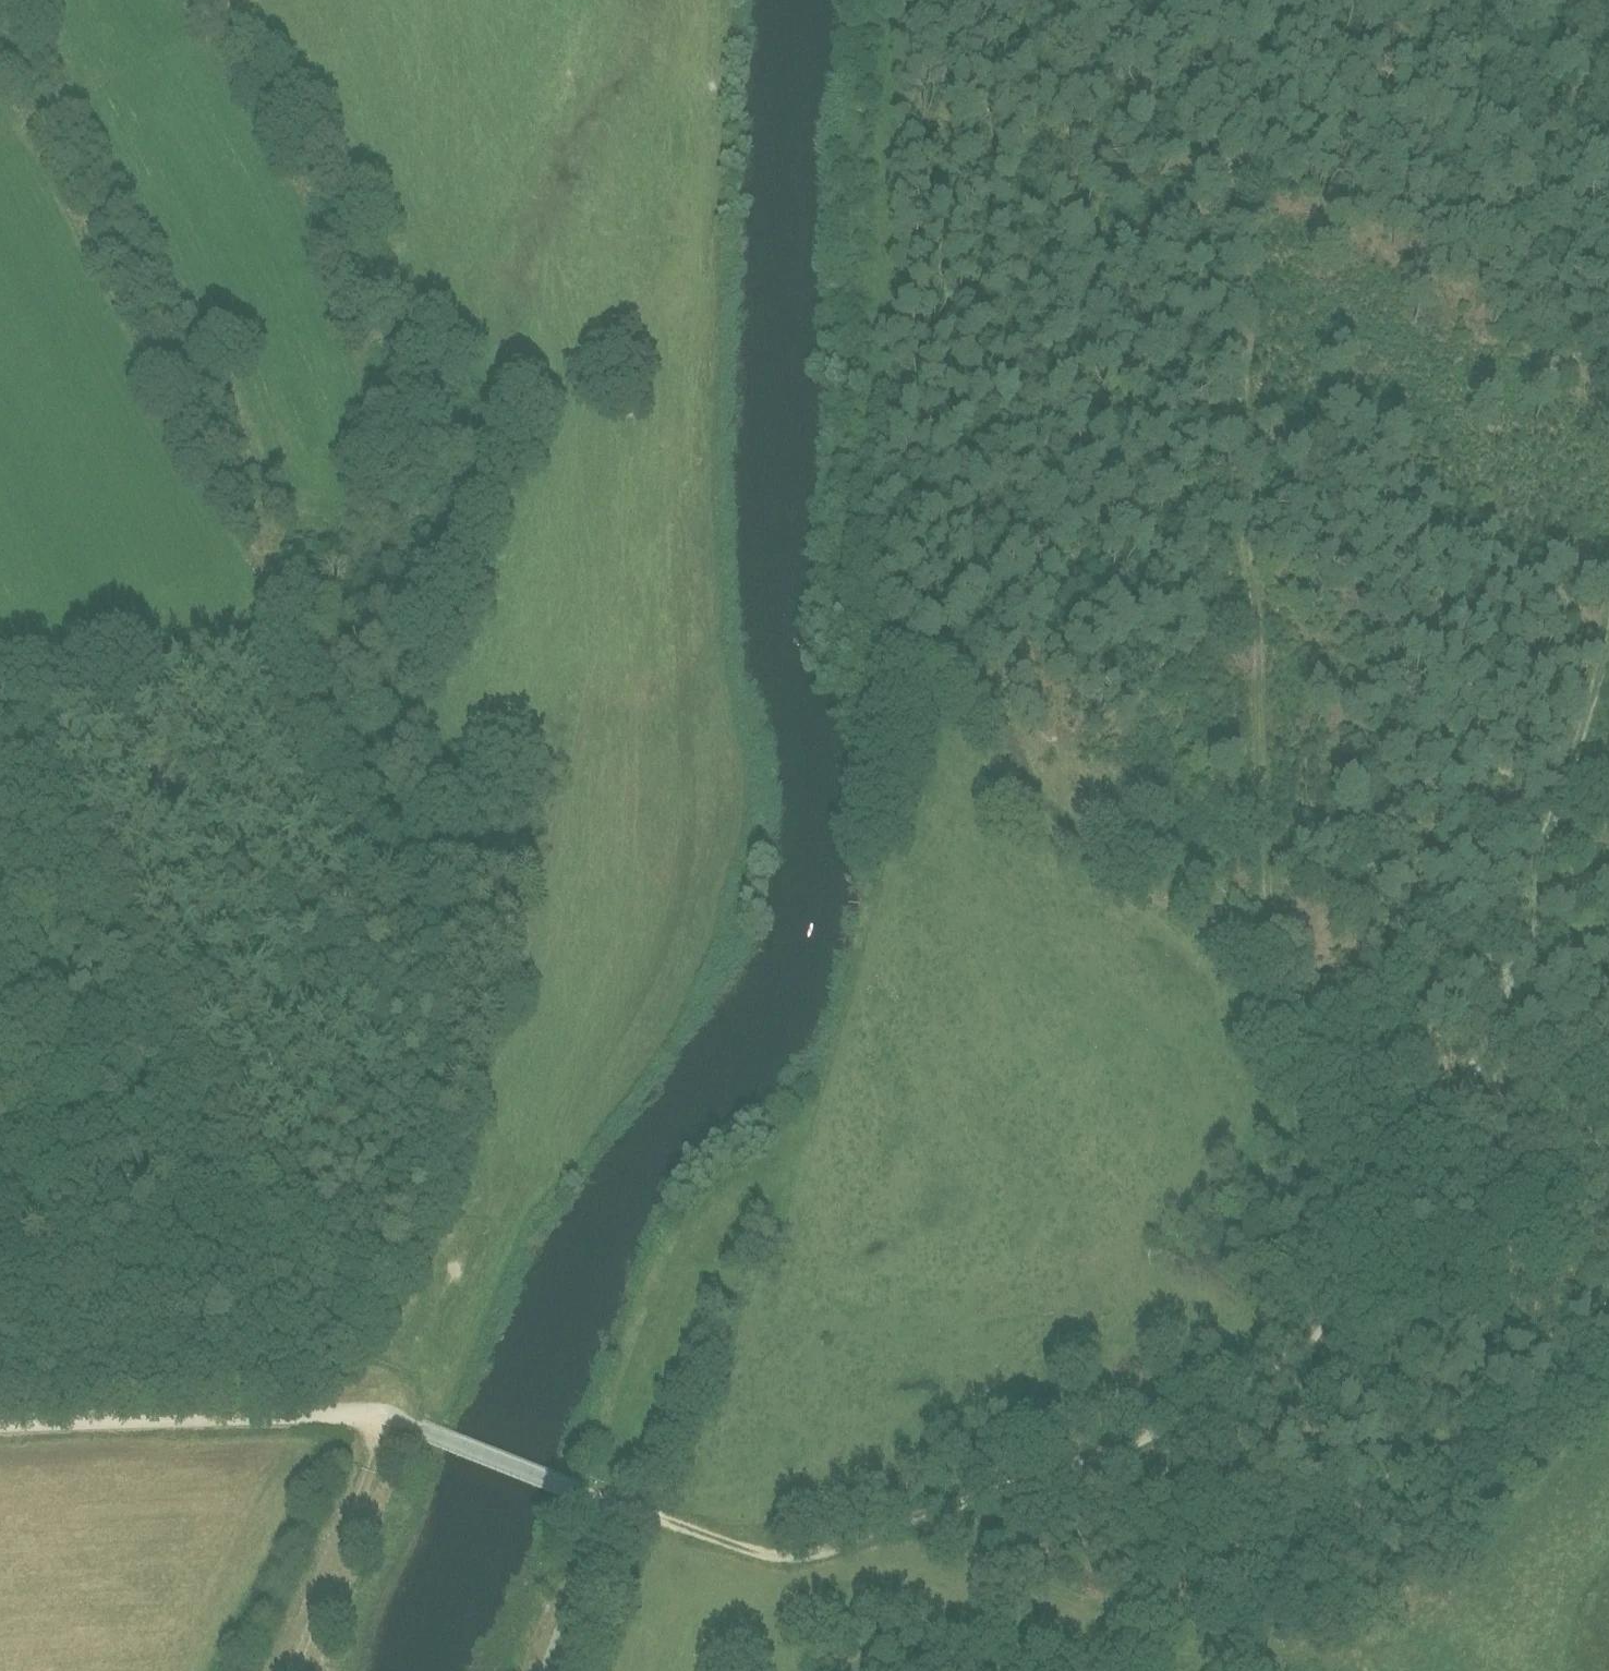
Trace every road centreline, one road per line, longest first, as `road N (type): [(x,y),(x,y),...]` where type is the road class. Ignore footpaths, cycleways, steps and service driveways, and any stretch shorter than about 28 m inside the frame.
road 1 (track): [(1272,911),(1241,390),(1246,276),(1221,137),(1149,0)]
road 2 (track): [(1328,1309),(1396,1231),(1460,1135),(1592,660),(1608,570)]
road 3 (track): [(613,1506),(770,1555),(820,1553),(1219,1406),(1271,1375),(1315,1334),(1328,1309)]
road 4 (track): [(450,1439),(349,1417),(0,1431)]
road 5 (track): [(1328,1309),(1328,1152),(1272,911)]
road 6 (unclassified): [(548,1670),(613,1506),(450,1439)]
road 7 (track): [(287,1670),(385,1408)]

